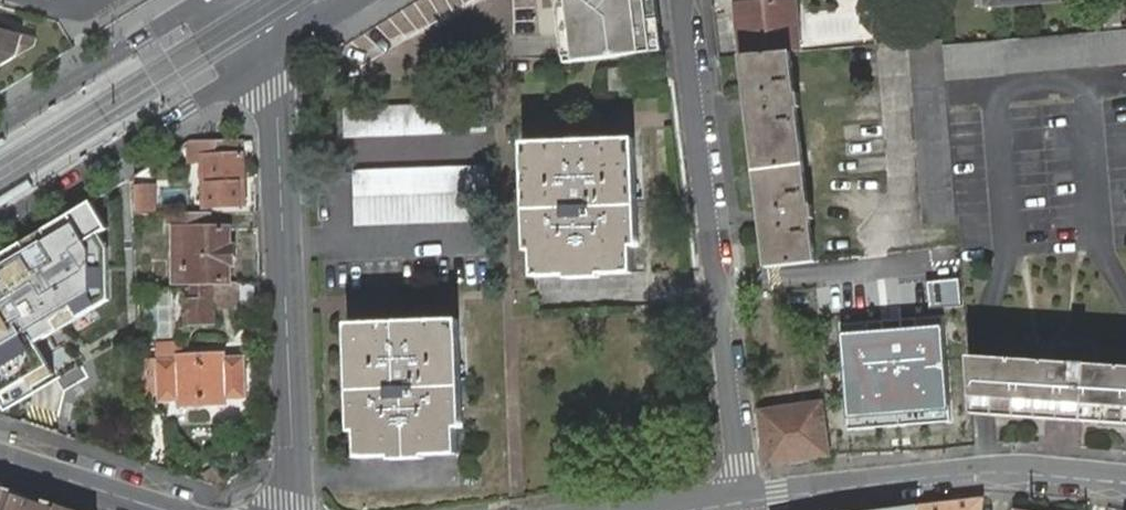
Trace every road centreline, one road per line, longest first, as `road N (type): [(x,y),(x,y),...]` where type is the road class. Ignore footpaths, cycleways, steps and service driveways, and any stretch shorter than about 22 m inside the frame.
road 1 (residential): [(744,498),(684,0)]
road 2 (tertiary): [(295,509),(275,53)]
road 3 (residential): [(1125,478),(983,471),(744,498)]
road 4 (secondary): [(0,224),(275,53)]
road 5 (secondary): [(205,0),(0,127)]
road 6 (tertiary): [(165,509),(0,458)]

